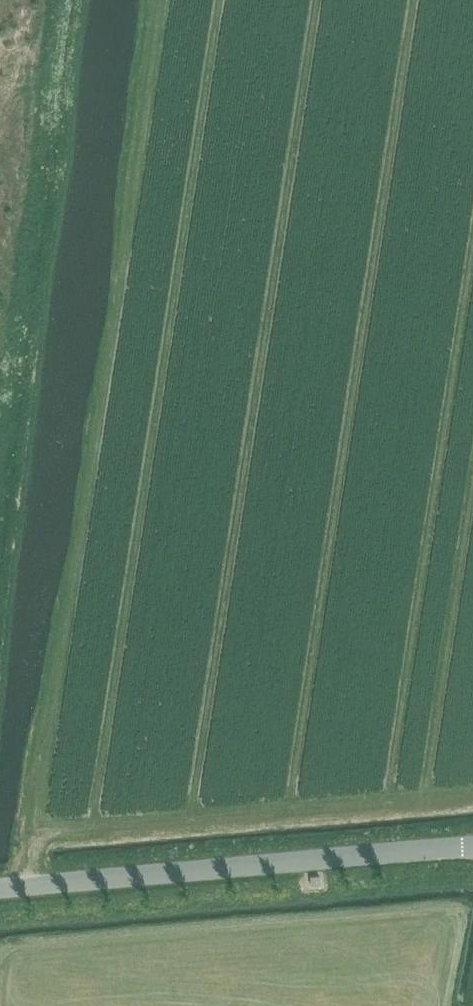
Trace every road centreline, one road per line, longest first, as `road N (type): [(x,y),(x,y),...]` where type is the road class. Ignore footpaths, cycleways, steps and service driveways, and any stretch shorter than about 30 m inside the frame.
road 1 (tertiary): [(0,888),(472,846)]

